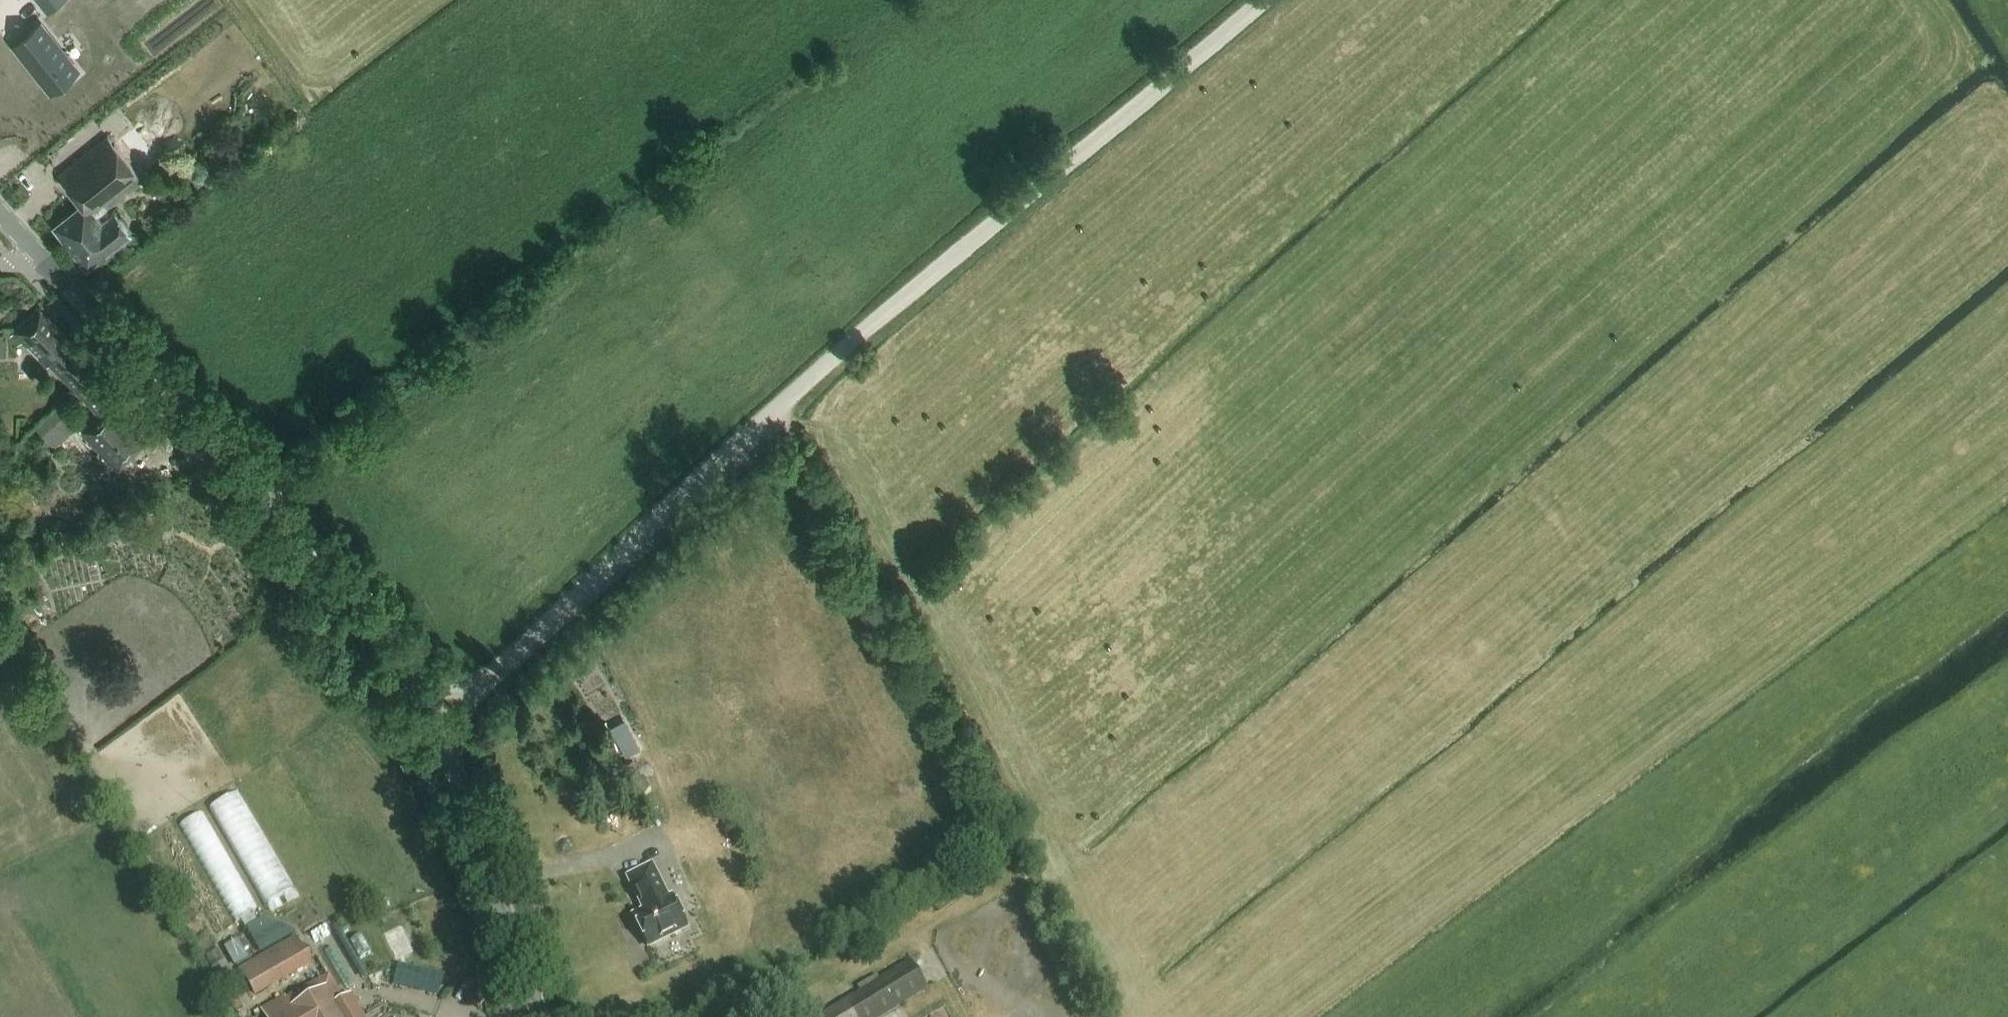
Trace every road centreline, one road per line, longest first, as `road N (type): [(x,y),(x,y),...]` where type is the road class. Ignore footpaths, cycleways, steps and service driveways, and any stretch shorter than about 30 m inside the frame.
road 1 (track): [(443,731),(479,688),(834,359),(1261,0)]
road 2 (tertiary): [(543,1016),(443,731),(385,623),(37,253)]

